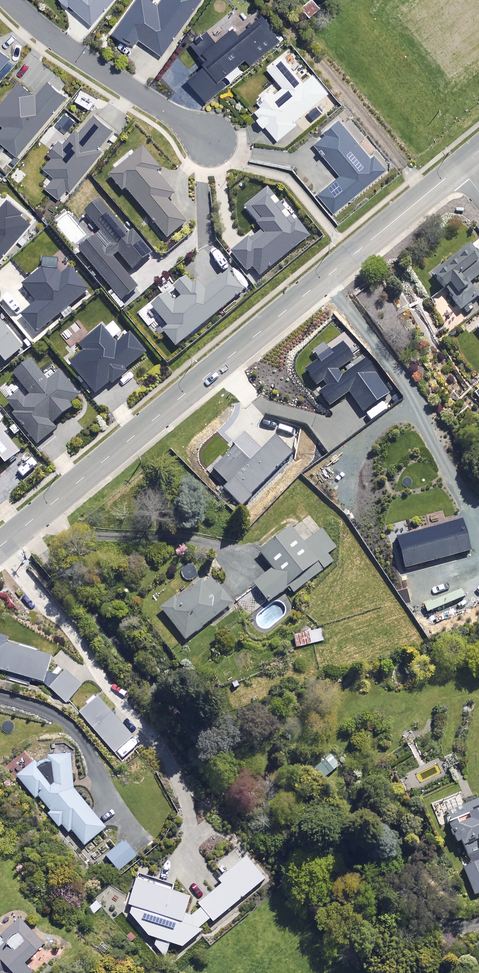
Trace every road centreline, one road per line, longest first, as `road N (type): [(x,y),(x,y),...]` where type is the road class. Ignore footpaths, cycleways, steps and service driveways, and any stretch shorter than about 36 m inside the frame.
road 1 (tertiary): [(0,547),(460,167)]
road 2 (residential): [(210,139),(63,45),(9,0)]

